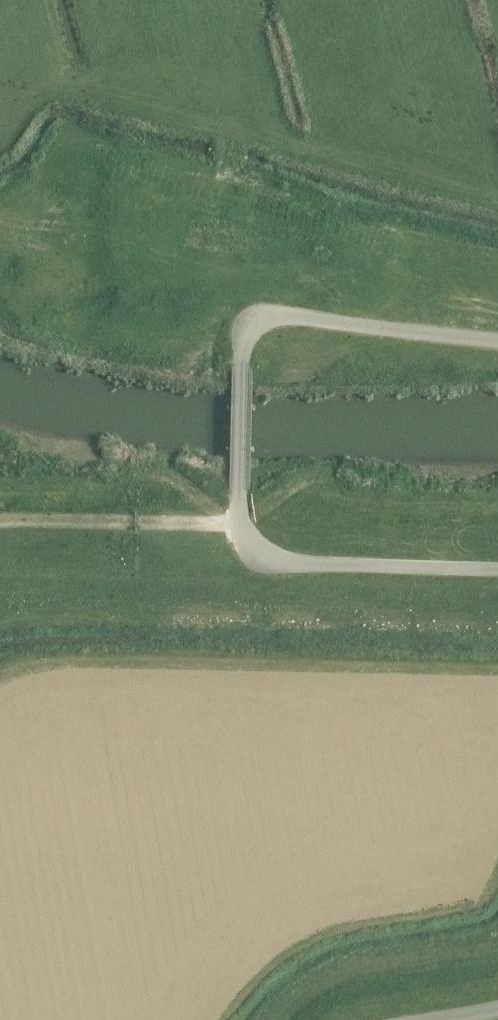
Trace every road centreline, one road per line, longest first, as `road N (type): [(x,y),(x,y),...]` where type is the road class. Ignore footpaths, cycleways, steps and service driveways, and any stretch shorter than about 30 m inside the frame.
road 1 (unclassified): [(245,352),(243,499),(248,534),(266,555),(323,564),(497,568)]
road 2 (unclassified): [(245,352),(245,334),(265,314),(497,339)]
road 3 (track): [(0,544),(190,528),(243,499)]

